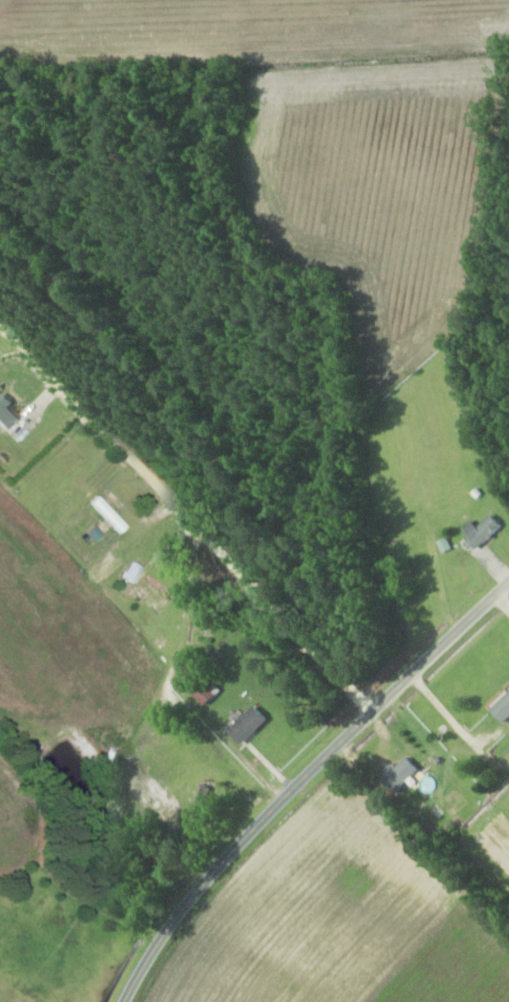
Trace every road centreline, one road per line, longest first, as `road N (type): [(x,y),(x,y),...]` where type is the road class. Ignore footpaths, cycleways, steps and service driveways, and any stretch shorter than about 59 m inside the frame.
road 1 (residential): [(124,1001),(182,910),(245,837),(508,581)]
road 2 (residential): [(372,711),(127,405)]

